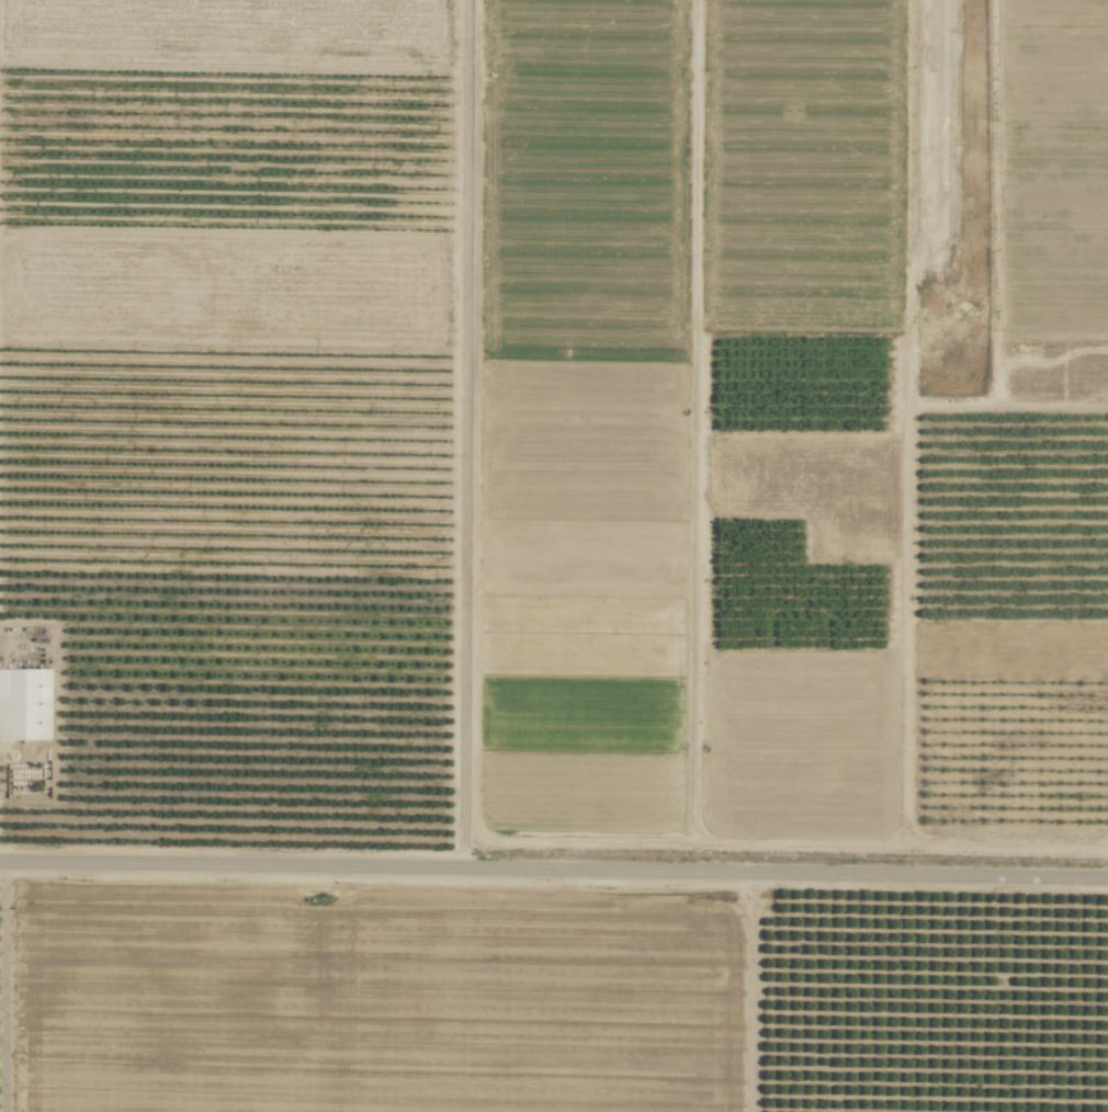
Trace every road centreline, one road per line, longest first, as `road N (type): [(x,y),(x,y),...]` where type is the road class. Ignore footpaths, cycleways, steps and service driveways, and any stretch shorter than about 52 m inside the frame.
road 1 (tertiary): [(0,869),(1107,887)]

